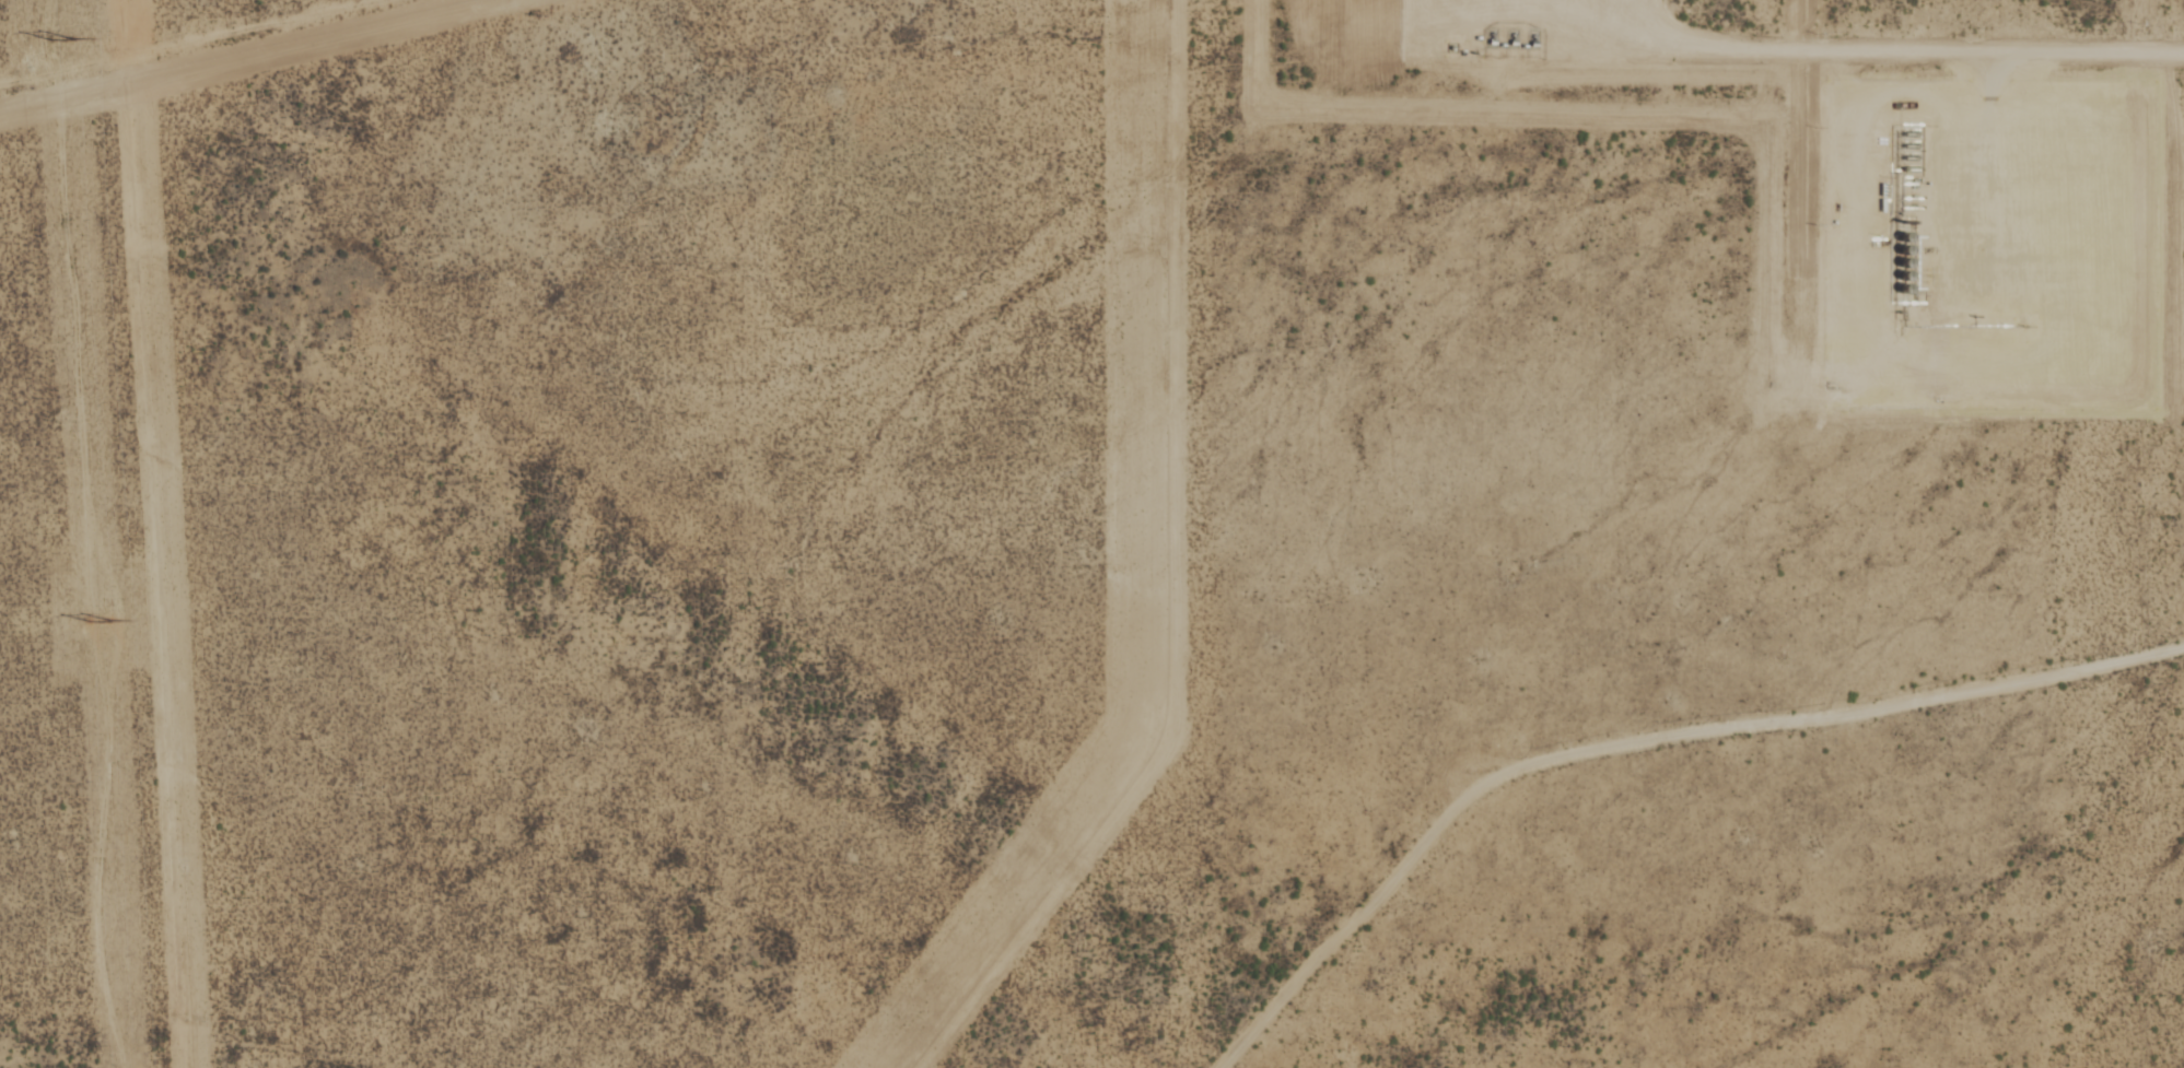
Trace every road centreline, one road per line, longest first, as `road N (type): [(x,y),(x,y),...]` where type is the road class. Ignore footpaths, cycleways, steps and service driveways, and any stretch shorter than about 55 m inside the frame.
road 1 (residential): [(1229,1067),(1464,805),(1505,773),(1679,733),(2014,685),(2183,646)]

